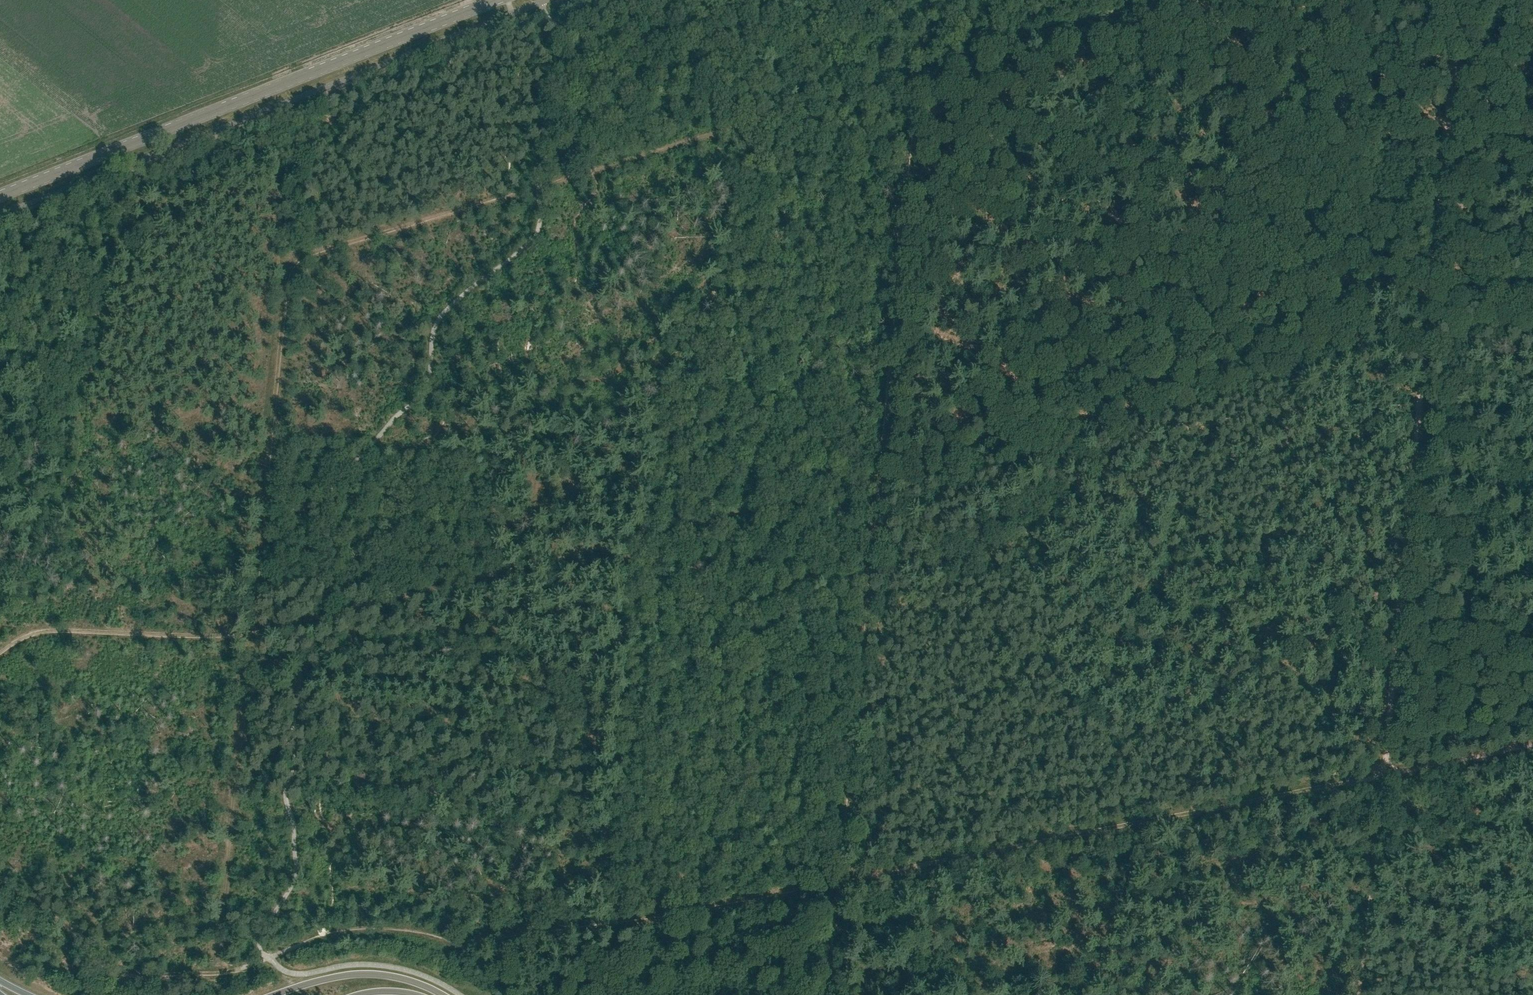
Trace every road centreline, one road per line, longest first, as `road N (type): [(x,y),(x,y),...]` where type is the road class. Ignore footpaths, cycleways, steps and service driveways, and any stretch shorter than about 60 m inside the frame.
road 1 (track): [(1532,274),(1480,290),(1296,278),(1106,419),(1023,417),(939,466),(879,480),(825,994)]
road 2 (track): [(1459,0),(1360,994)]
road 3 (track): [(1532,747),(635,917)]
road 4 (track): [(904,226),(879,480),(252,632)]
road 5 (track): [(252,632),(294,261),(516,193)]
road 6 (tertiary): [(0,195),(499,0)]
road 7 (track): [(516,193),(918,72)]
road 8 (track): [(215,973),(252,632)]
road 9 (track): [(635,917),(453,943),(381,932),(329,935)]
road 10 (track): [(0,881),(71,928),(118,974),(215,973),(269,959)]
road 11 (track): [(252,632),(53,626),(0,653)]
road 12 (track): [(918,70),(1158,0)]
road 13 (track): [(927,0),(904,226)]
road 14 (primary): [(442,994),(371,974),(275,994)]

